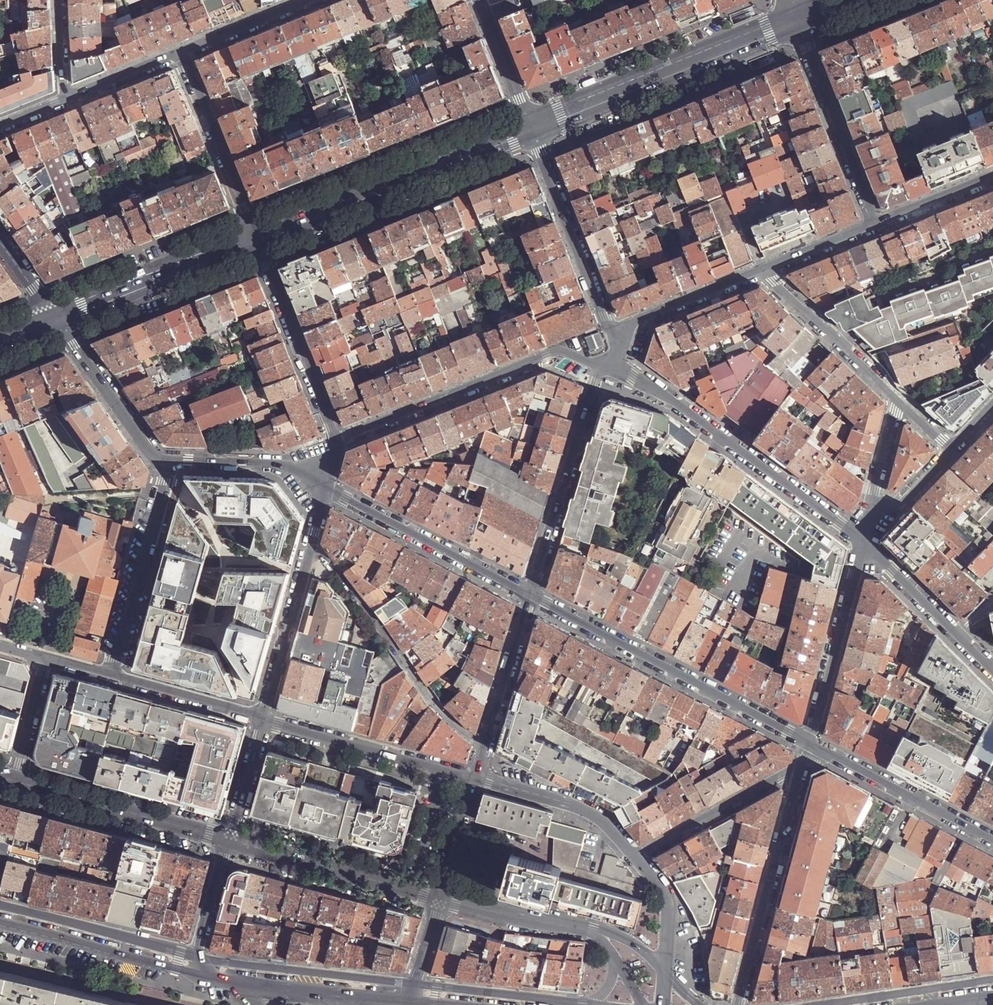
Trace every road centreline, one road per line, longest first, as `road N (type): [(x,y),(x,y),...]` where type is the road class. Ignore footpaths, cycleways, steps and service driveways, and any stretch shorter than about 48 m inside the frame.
road 1 (tertiary): [(808,743),(532,595)]
road 2 (residential): [(604,368),(674,402),(863,538)]
road 3 (secondary): [(530,126),(256,237)]
road 4 (residential): [(338,443),(556,351),(604,368)]
road 5 (secondary): [(796,21),(530,126)]
road 6 (residential): [(484,748),(435,704),(312,540)]
road 7 (residential): [(799,768),(739,1004)]
road 8 (residential): [(618,348),(530,126)]
road 9 (residential): [(532,595),(604,368)]
road 10 (tertiary): [(532,595),(326,487)]
road 11 (residential): [(477,776),(263,717)]
road 12 (unclassified): [(256,237),(338,443)]
road 13 (secondary): [(228,841),(441,899)]
road 14 (secondary): [(16,781),(228,841)]
road 15 (residential): [(112,676),(171,464)]
road 16 (residential): [(877,222),(796,21)]
road 17 (residential): [(863,538),(808,743)]
road 18 (secondary): [(256,237),(61,320)]
road 19 (tertiary): [(992,841),(808,743)]
road 20 (residential): [(0,924),(192,975)]
road 21 (unclassified): [(182,53),(256,237)]
road 22 (residential): [(112,676),(47,658),(16,781)]
road 23 (residential): [(894,400),(762,269)]
road 24 (residential): [(638,858),(596,815),(477,776)]
road 25 (secondary): [(192,975),(375,999)]
road 26 (residential): [(799,768),(638,858)]
road 27 (residential): [(312,540),(263,717)]
road 28 (tertiary): [(171,464),(155,456),(61,320)]
road 29 (residential): [(618,348),(631,324),(762,269)]
road 30 (secondary): [(441,899),(598,933)]
road 31 (tertiary): [(484,748),(532,595)]
road 32 (tertiary): [(326,487),(282,468),(171,464)]
road 33 (residential): [(263,717),(112,676)]
road 34 (residential): [(894,400),(863,538)]
road 35 (unclassified): [(182,53),(311,0)]
road 36 (secondary): [(228,841),(192,975)]
road 37 (residential): [(481,0),(530,126)]
road 38 (residential): [(863,538),(955,636)]
road 39 (residential): [(263,717),(228,841)]
road 40 (tertiary): [(441,899),(477,776)]
road 41 (residential): [(952,448),(863,538)]
road 42 (unclassified): [(65,100),(182,53)]
road 43 (residential): [(762,269),(877,222)]
road 44 (residential): [(877,222),(992,177)]
road 45 (residential): [(665,972),(667,901),(638,858)]

